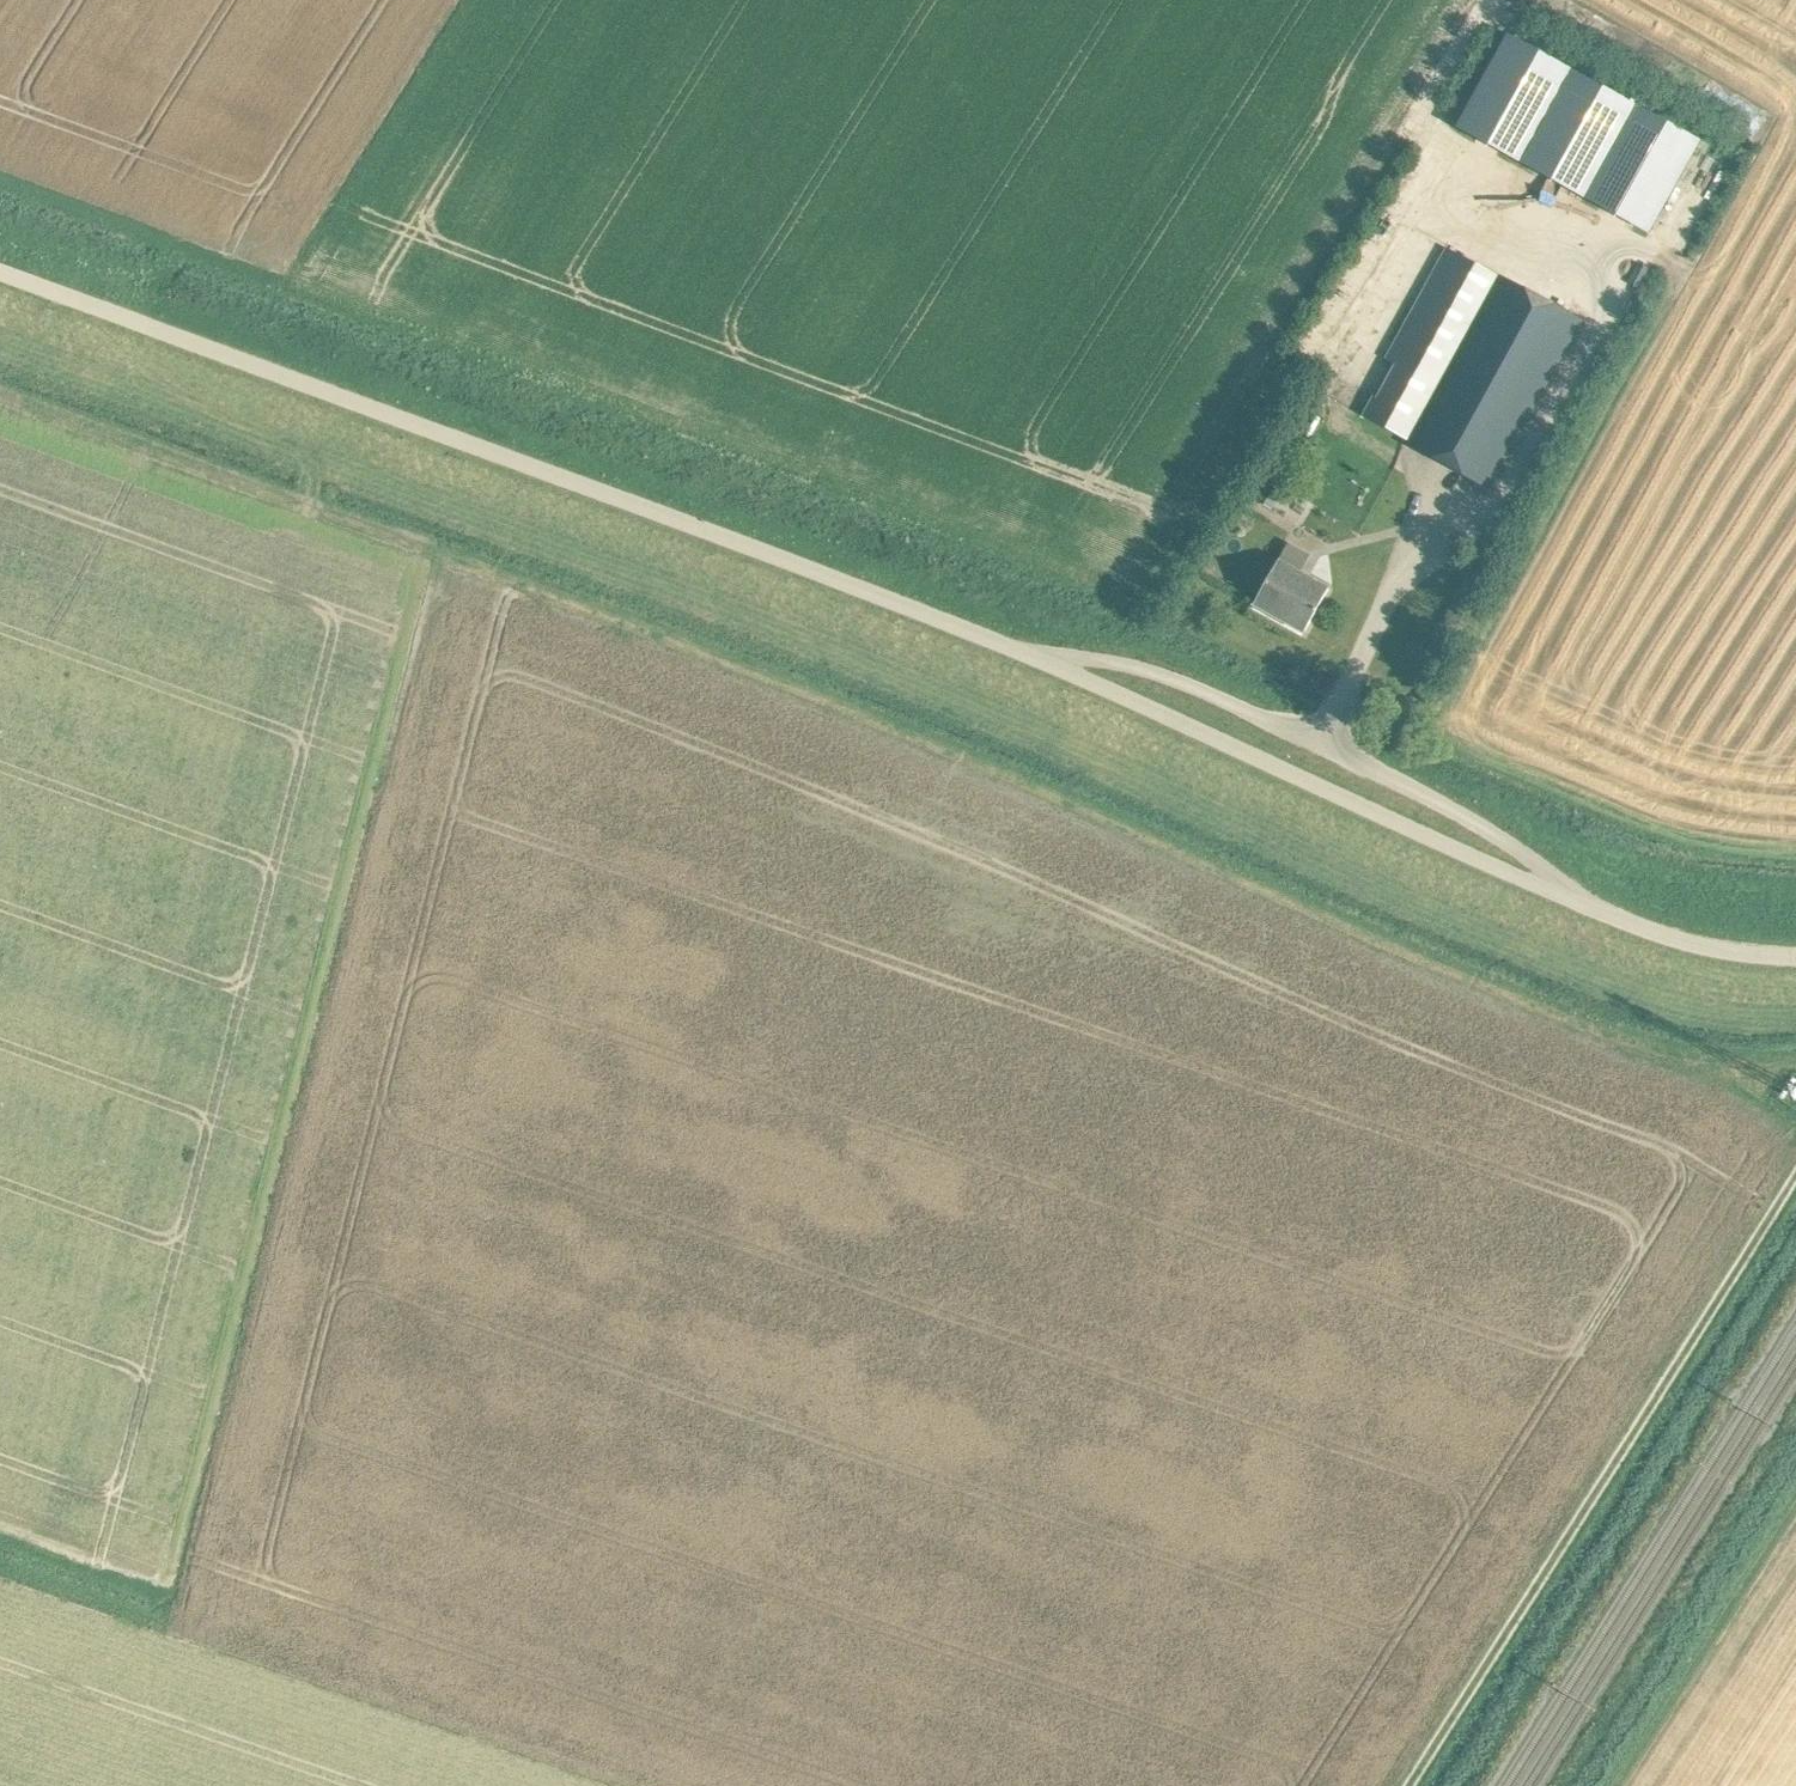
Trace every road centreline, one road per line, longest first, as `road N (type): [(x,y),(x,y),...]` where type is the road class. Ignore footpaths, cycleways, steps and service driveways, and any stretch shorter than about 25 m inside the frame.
road 1 (unclassified): [(1795,956),(1731,952),(1657,935),(1036,659),(0,272)]
road 2 (track): [(1795,1173),(1406,1785)]

